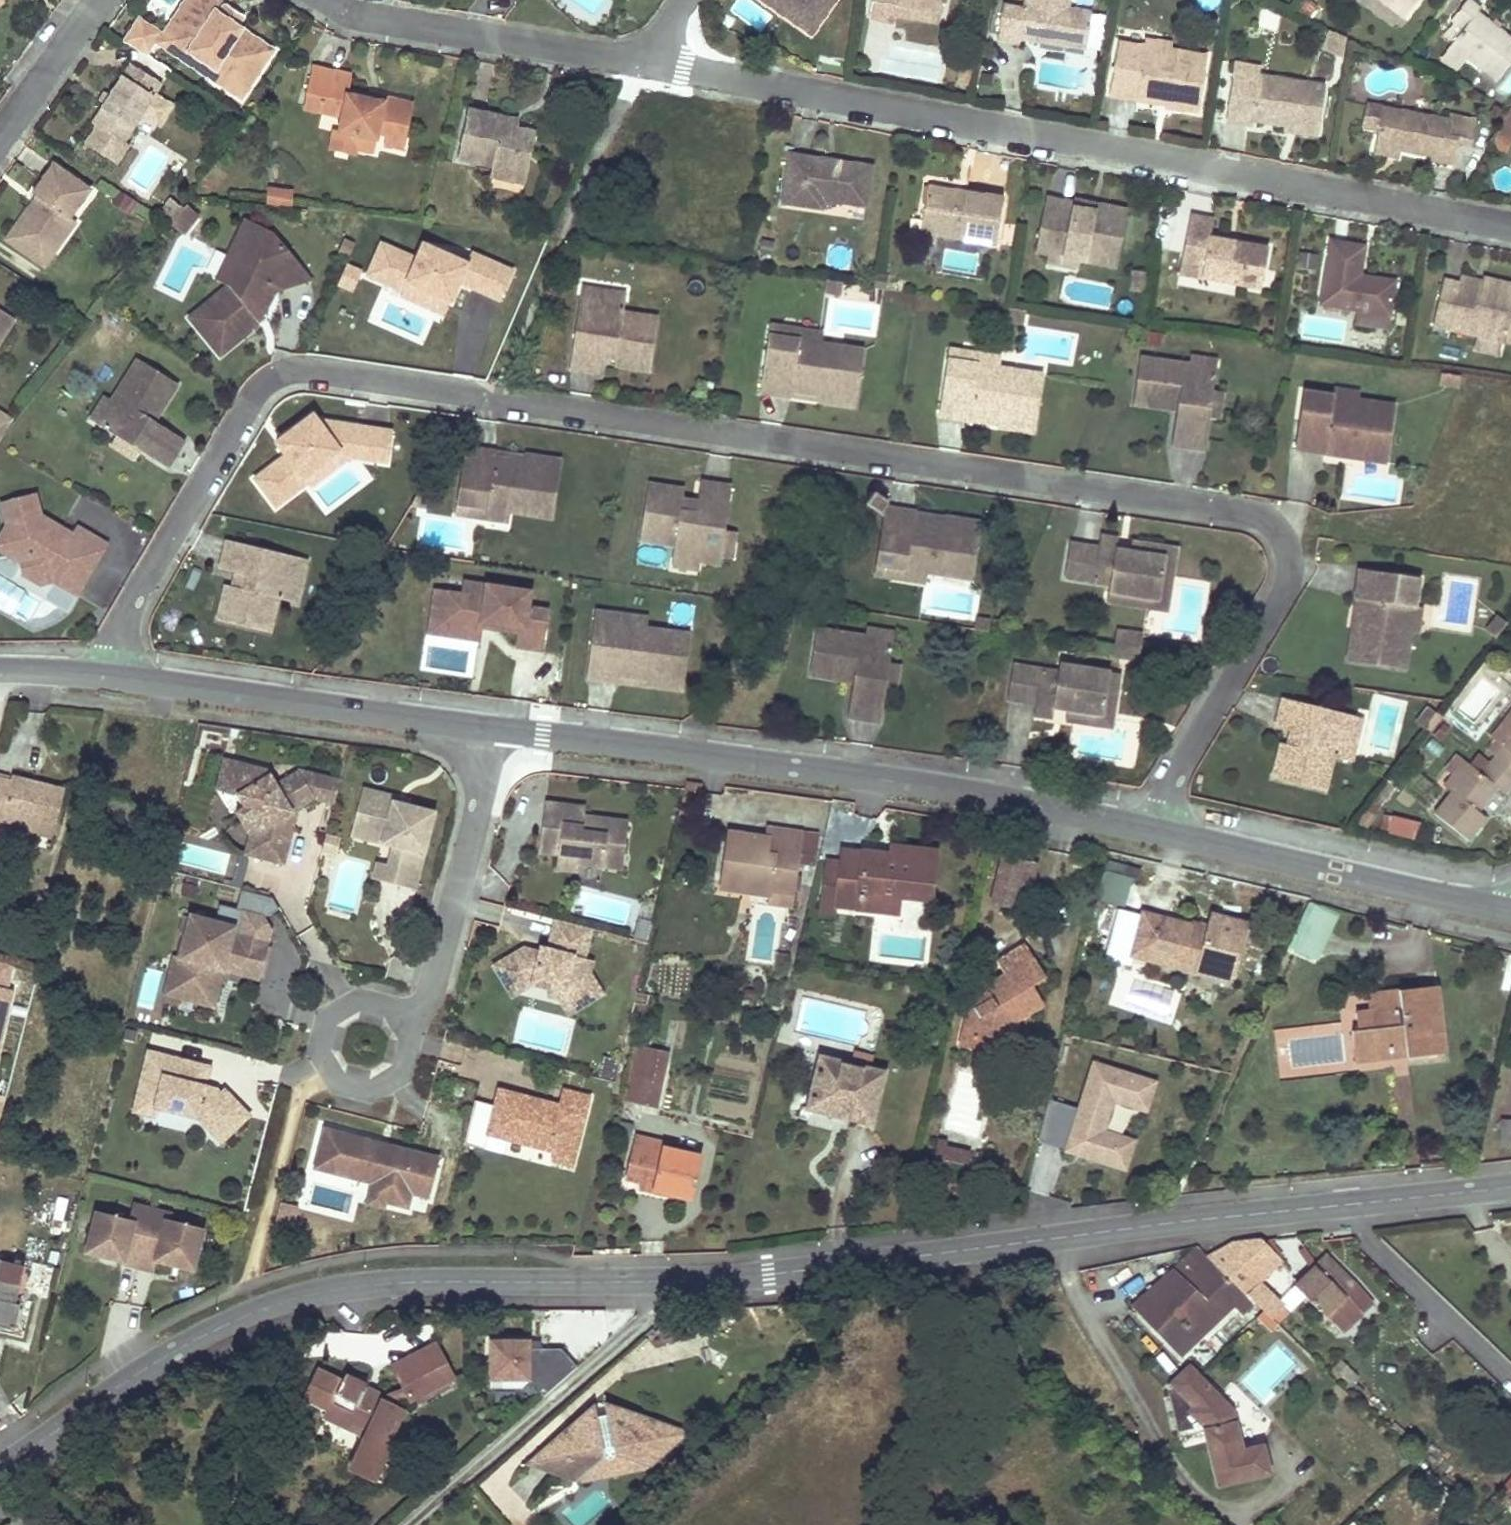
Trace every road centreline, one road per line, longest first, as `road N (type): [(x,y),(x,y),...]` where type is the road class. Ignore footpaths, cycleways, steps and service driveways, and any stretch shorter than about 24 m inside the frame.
road 1 (residential): [(107,676),(132,603),(237,419),(263,384),(290,370),(1246,509),(1281,534),(1288,578),(1175,778),(1155,831)]
road 2 (tertiary): [(1510,1187),(712,1281),(371,1284),(239,1319),(173,1353),(0,1469)]
road 3 (residential): [(1510,226),(645,61)]
road 4 (tertiary): [(497,730),(941,788),(1155,831)]
road 5 (tertiary): [(107,676),(497,730)]
road 6 (tertiary): [(1155,831),(1510,912)]
road 7 (residential): [(645,61),(364,17),(328,0)]
road 8 (residential): [(419,1015),(497,730)]
road 9 (residential): [(419,1015),(404,1072),(373,1092),(340,1086),(320,1051),(328,1019),(359,1000)]
road 10 (residential): [(99,0),(0,138)]

